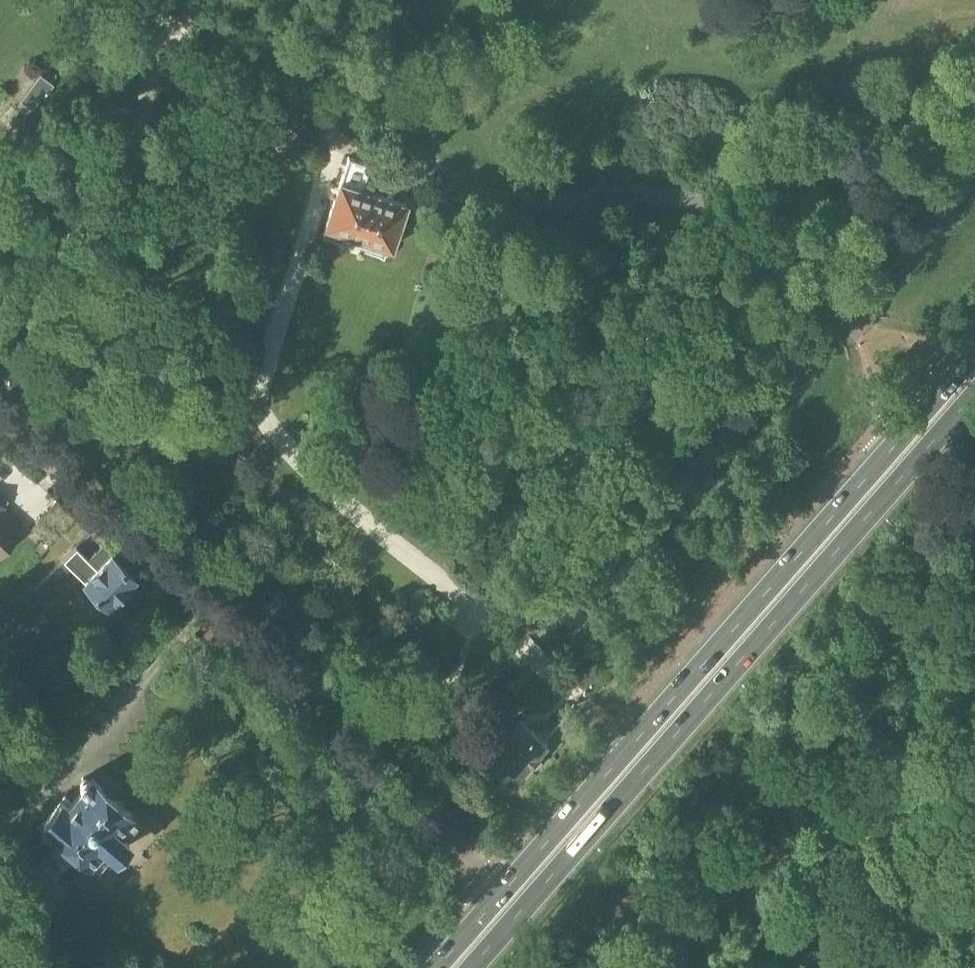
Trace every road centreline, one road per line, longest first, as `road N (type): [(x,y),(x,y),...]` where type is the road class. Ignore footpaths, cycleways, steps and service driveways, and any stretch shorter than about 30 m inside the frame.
road 1 (primary): [(974,351),(434,967)]
road 2 (primary): [(474,967),(974,396)]
road 3 (residential): [(492,880),(0,417)]
road 4 (residential): [(864,327),(772,251),(673,198),(503,199),(455,173),(389,110),(382,0)]

